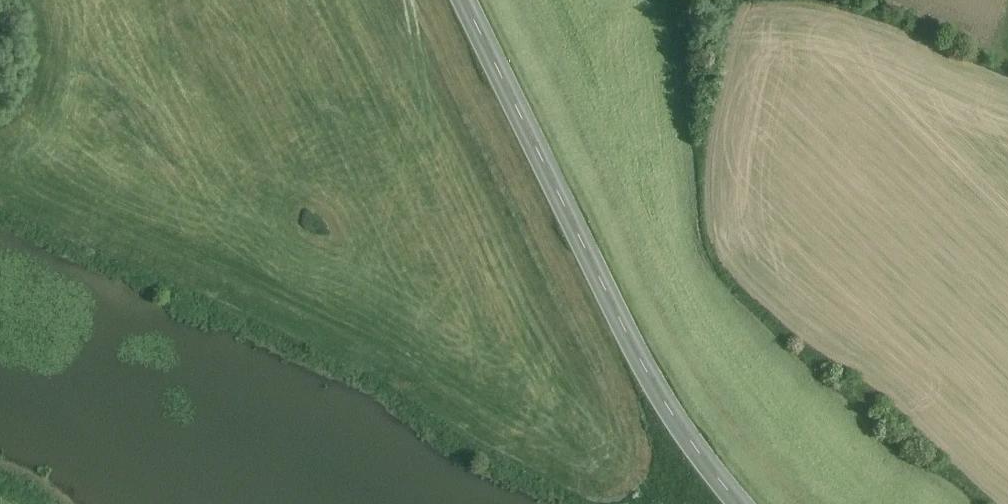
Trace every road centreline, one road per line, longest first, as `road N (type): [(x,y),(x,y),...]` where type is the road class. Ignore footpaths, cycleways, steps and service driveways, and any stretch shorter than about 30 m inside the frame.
road 1 (tertiary): [(738,503),(657,394),(467,0)]

